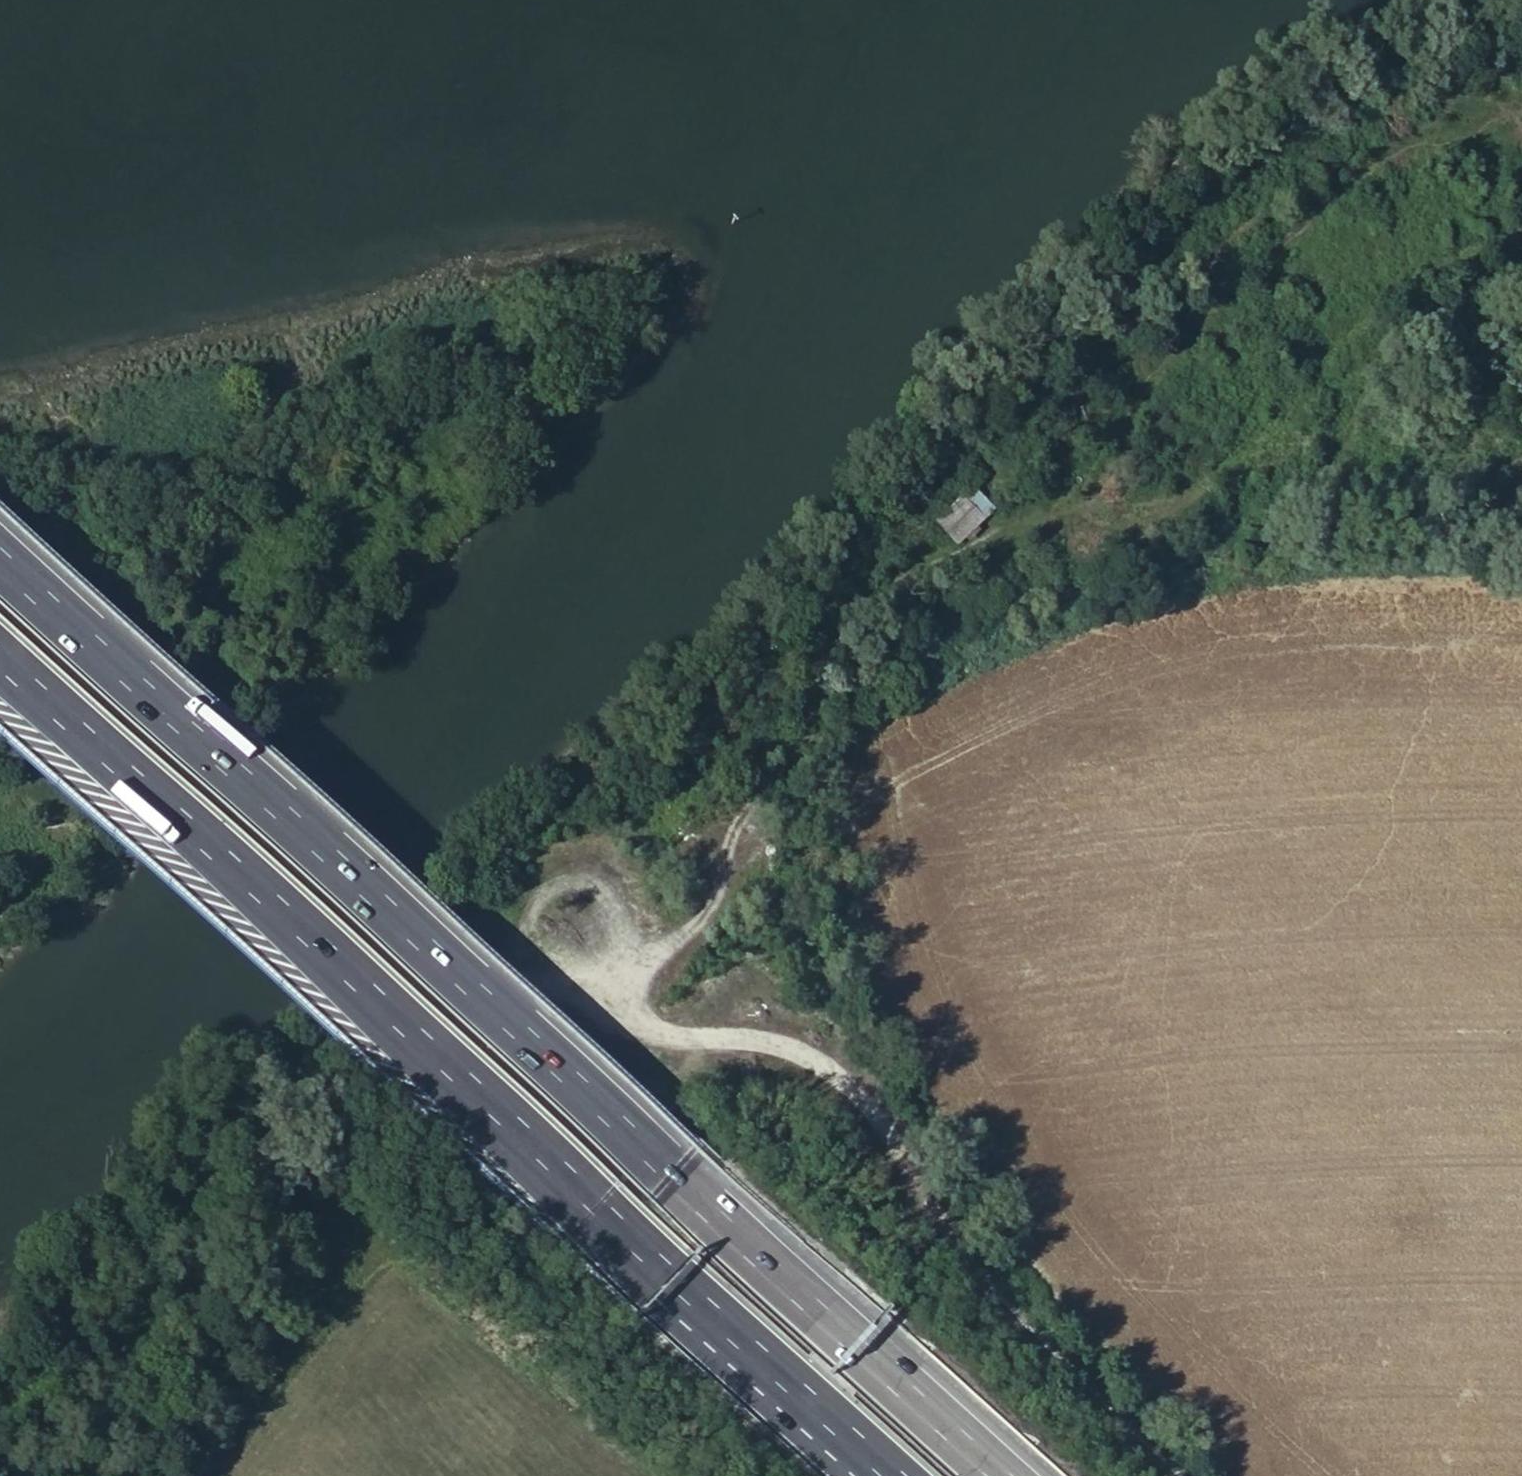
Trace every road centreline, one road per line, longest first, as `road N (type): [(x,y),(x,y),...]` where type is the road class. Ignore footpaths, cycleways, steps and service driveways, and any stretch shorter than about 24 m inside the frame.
road 1 (motorway): [(1000,1475),(0,572)]
road 2 (motorway): [(0,668),(892,1475)]

